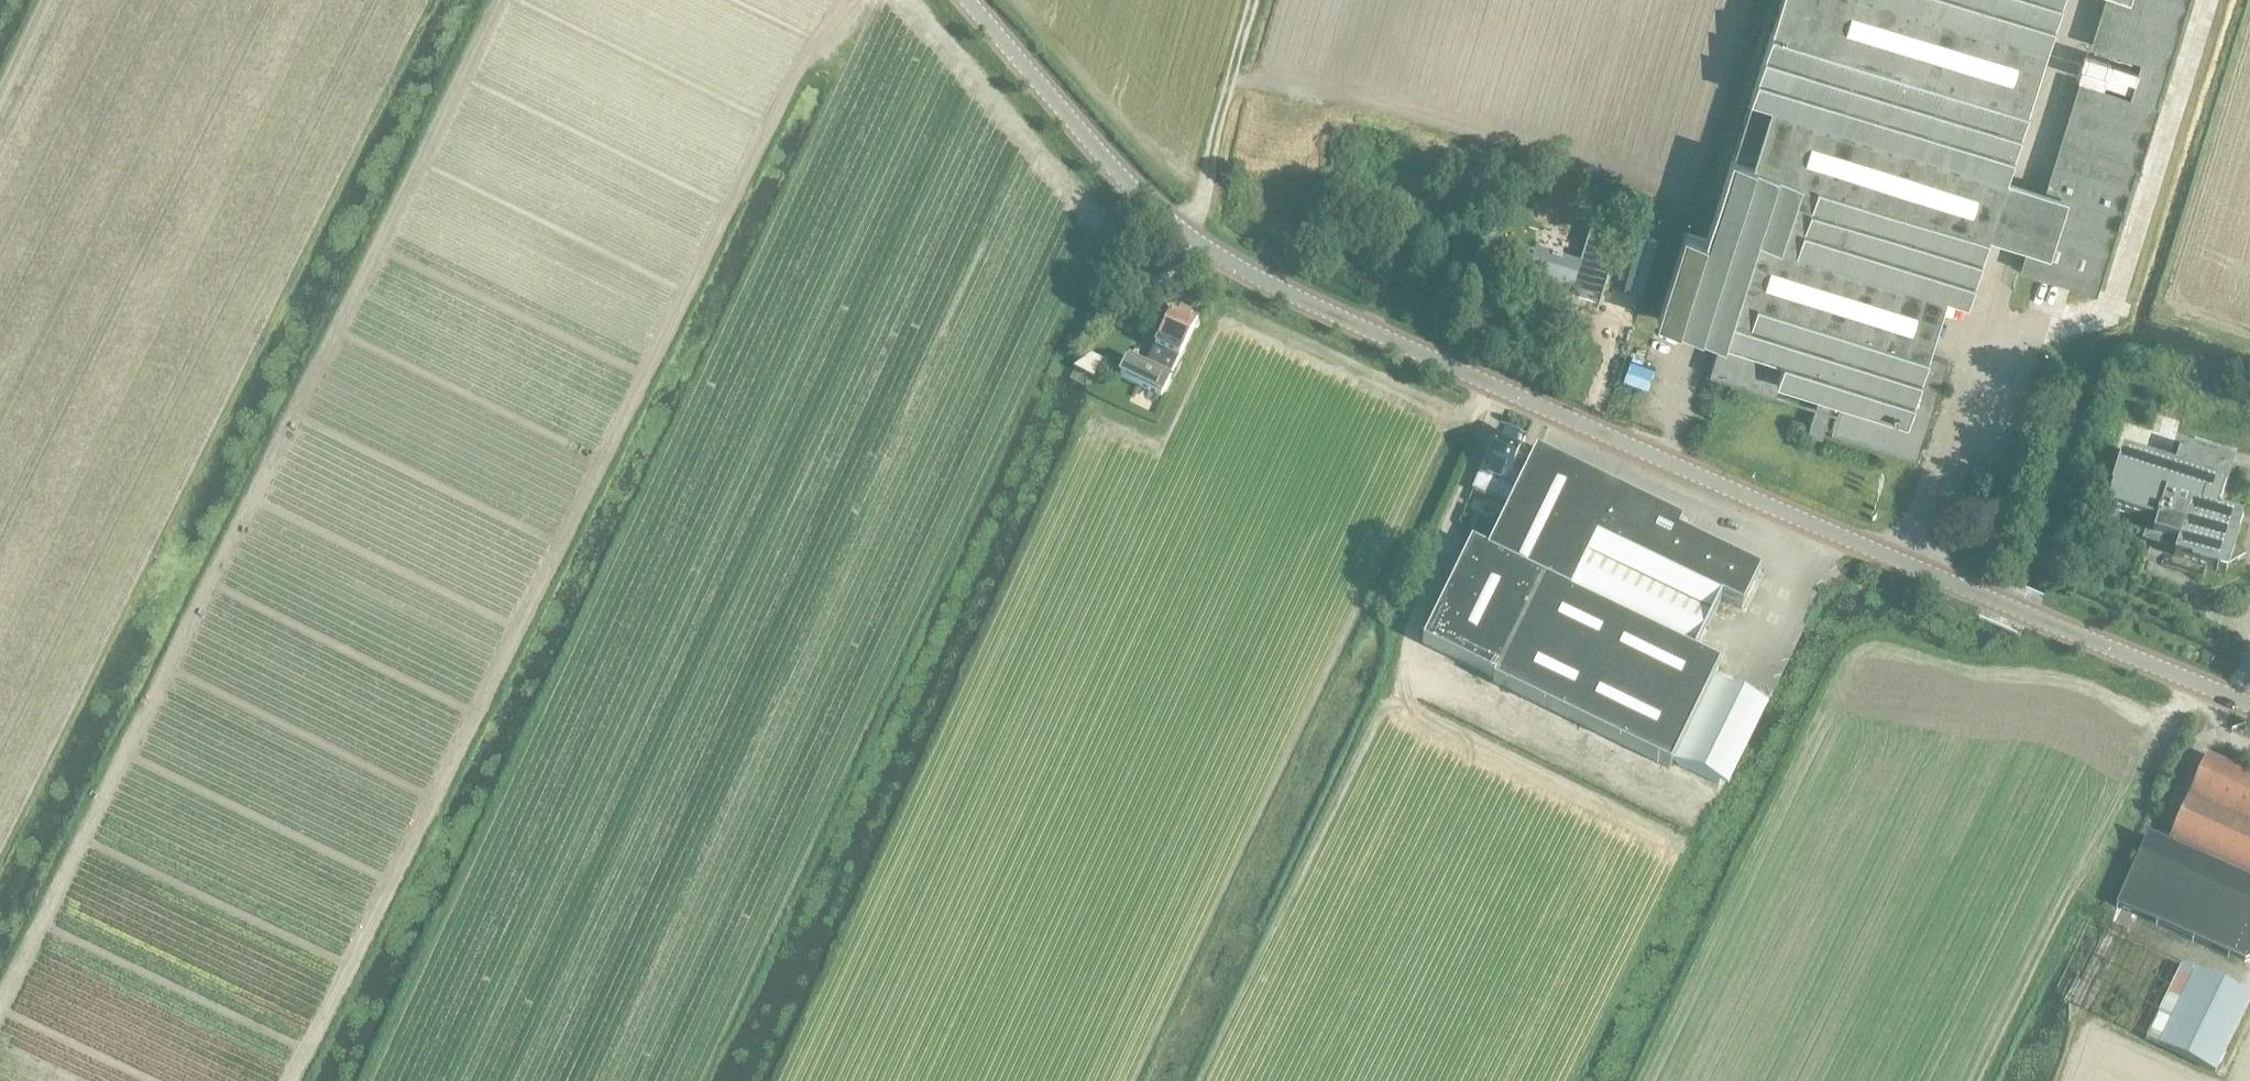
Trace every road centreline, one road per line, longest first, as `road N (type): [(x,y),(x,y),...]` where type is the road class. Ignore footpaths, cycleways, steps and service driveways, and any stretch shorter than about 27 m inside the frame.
road 1 (unclassified): [(2249,704),(1546,411),(1222,257),(1100,157),(965,0)]
road 2 (track): [(1190,238),(1253,0)]

